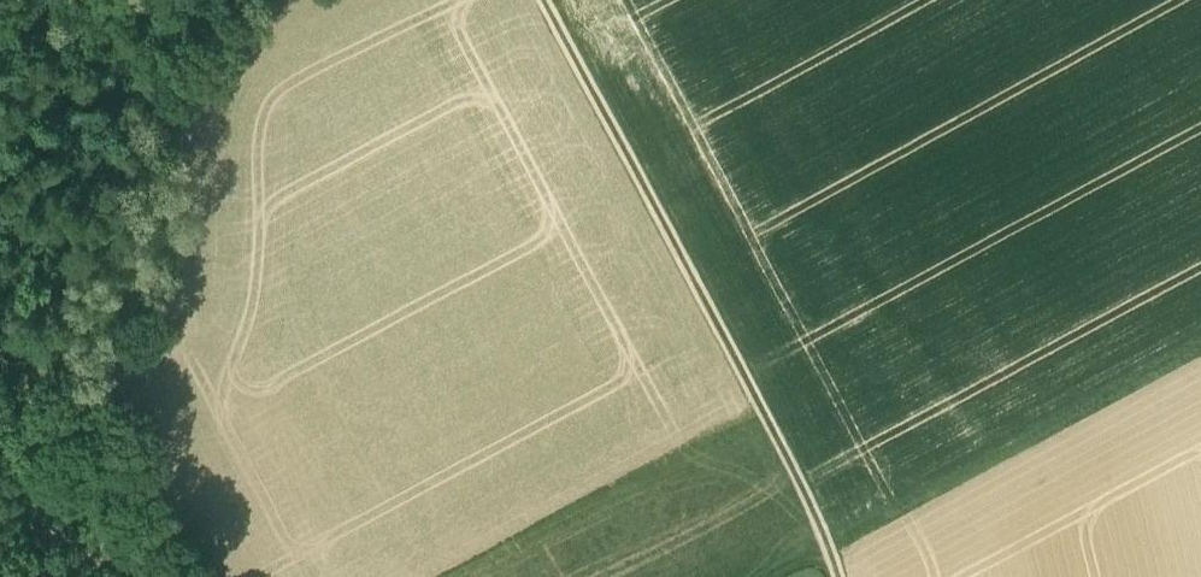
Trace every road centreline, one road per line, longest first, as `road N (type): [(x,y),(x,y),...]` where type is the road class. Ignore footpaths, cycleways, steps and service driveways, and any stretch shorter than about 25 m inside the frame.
road 1 (track): [(217,576),(119,367),(132,335),(171,296),(165,212),(181,88),(201,54),(283,0)]
road 2 (track): [(841,576),(834,544),(544,0)]
road 3 (track): [(772,576),(1200,347)]

